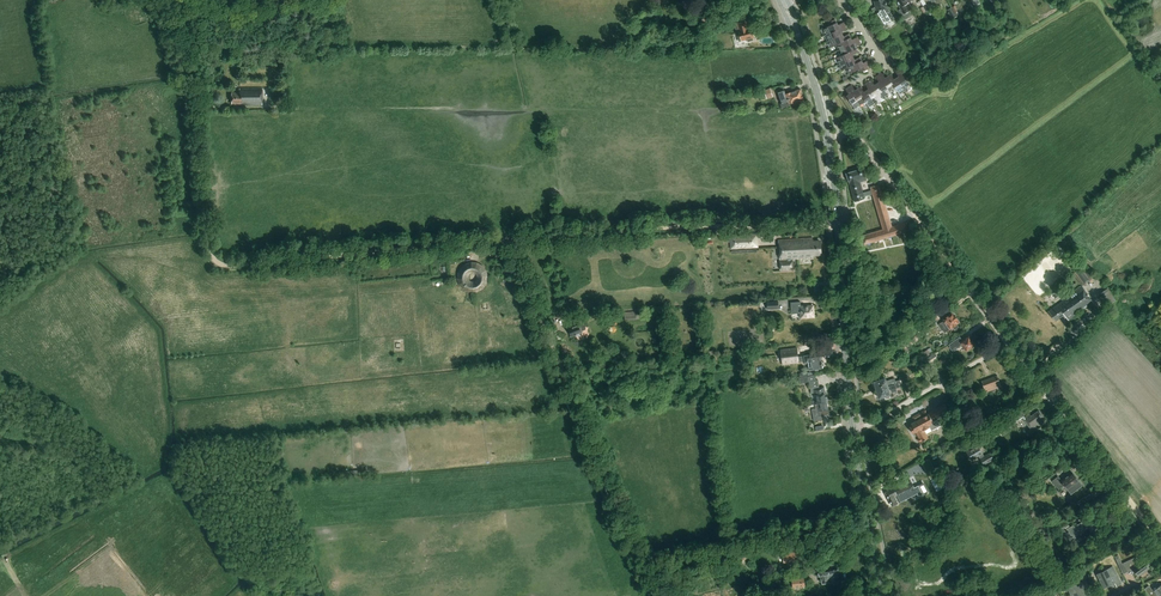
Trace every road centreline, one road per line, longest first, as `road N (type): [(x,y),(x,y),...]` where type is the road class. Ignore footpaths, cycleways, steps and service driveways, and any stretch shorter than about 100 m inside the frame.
road 1 (track): [(153,0),(189,85),(207,243),(220,264),(512,239)]
road 2 (secondary): [(885,595),(845,372),(828,138)]
road 3 (residential): [(1160,542),(905,200)]
road 4 (track): [(653,595),(512,239)]
road 5 (track): [(512,239),(830,225)]
road 6 (secondary): [(828,138),(785,0)]

